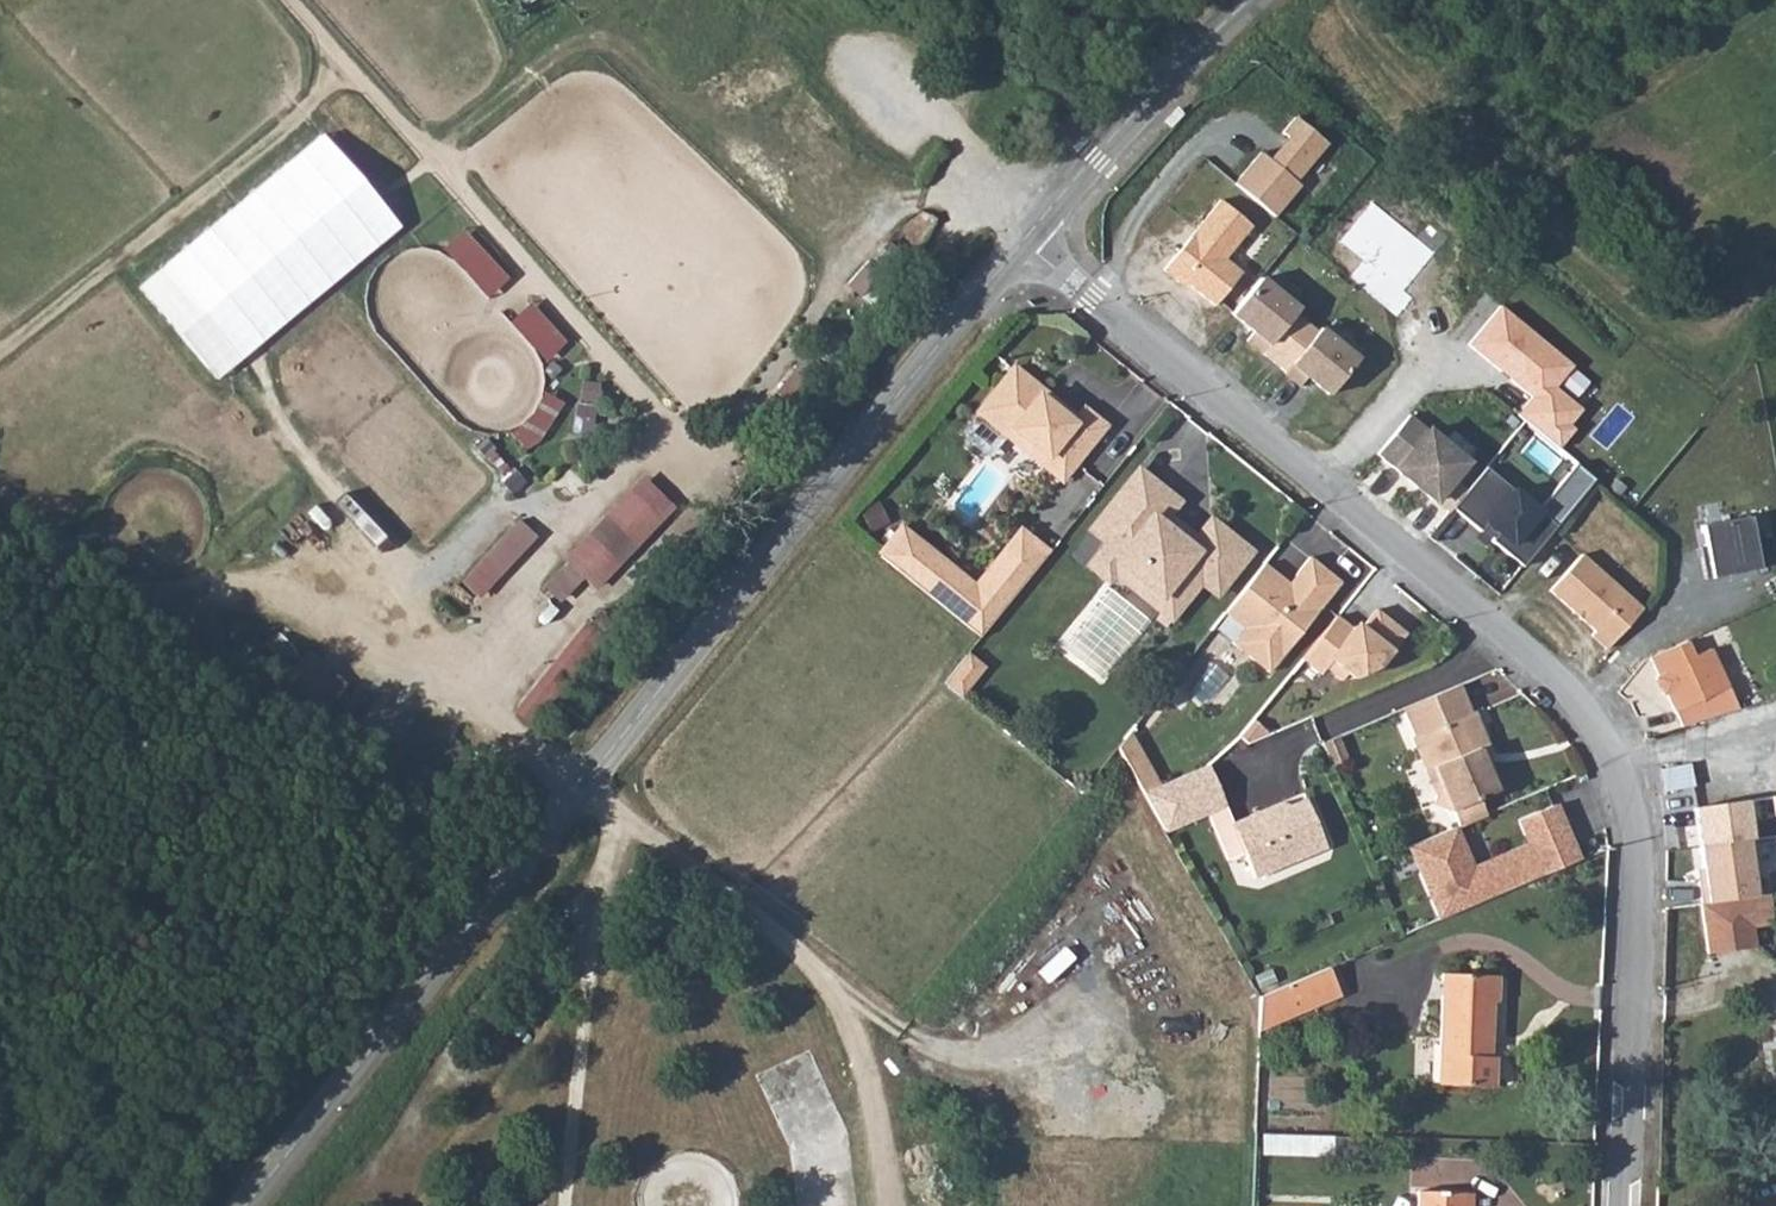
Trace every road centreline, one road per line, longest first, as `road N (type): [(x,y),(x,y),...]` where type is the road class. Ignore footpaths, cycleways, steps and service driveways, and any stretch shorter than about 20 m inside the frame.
road 1 (tertiary): [(244,1205),(1027,242)]
road 2 (residential): [(1027,242),(1456,584),(1565,686),(1608,743),(1628,807),(1633,900),(1627,1205)]
road 3 (track): [(0,492),(149,597),(291,588),(442,675),(665,424)]
road 4 (track): [(284,0),(665,424),(794,526)]
road 5 (track): [(1345,0),(1350,28),(1698,362),(1741,317)]
road 6 (track): [(894,1205),(865,1047),(822,975),(579,789)]
road 7 (track): [(0,350),(352,71)]
road 8 (track): [(563,1205),(608,853),(626,823)]
road 9 (tertiary): [(1027,242),(1193,51),(1251,0)]
road 10 (track): [(442,675),(579,789)]

